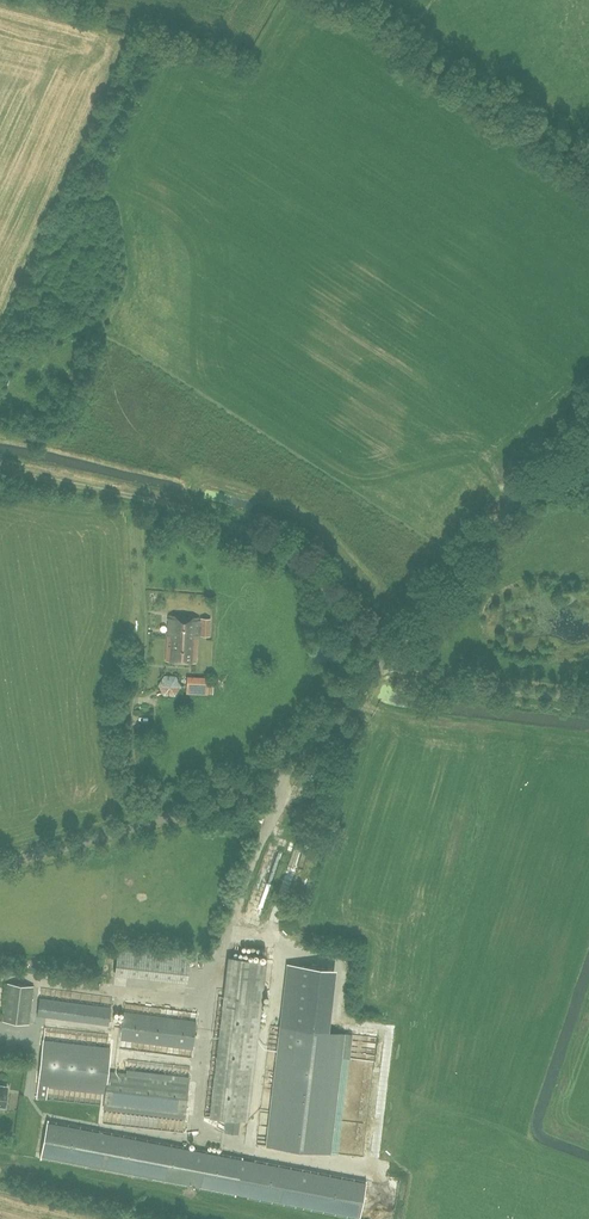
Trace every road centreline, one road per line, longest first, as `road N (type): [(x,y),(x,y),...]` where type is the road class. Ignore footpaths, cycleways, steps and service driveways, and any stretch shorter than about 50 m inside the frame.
road 1 (unclassified): [(0,865),(257,784),(306,751),(387,661)]
road 2 (track): [(387,661),(281,547),(156,504),(0,471)]
road 3 (unclassified): [(387,661),(469,554),(588,421)]
road 4 (unclassified): [(588,700),(437,680),(387,661)]

